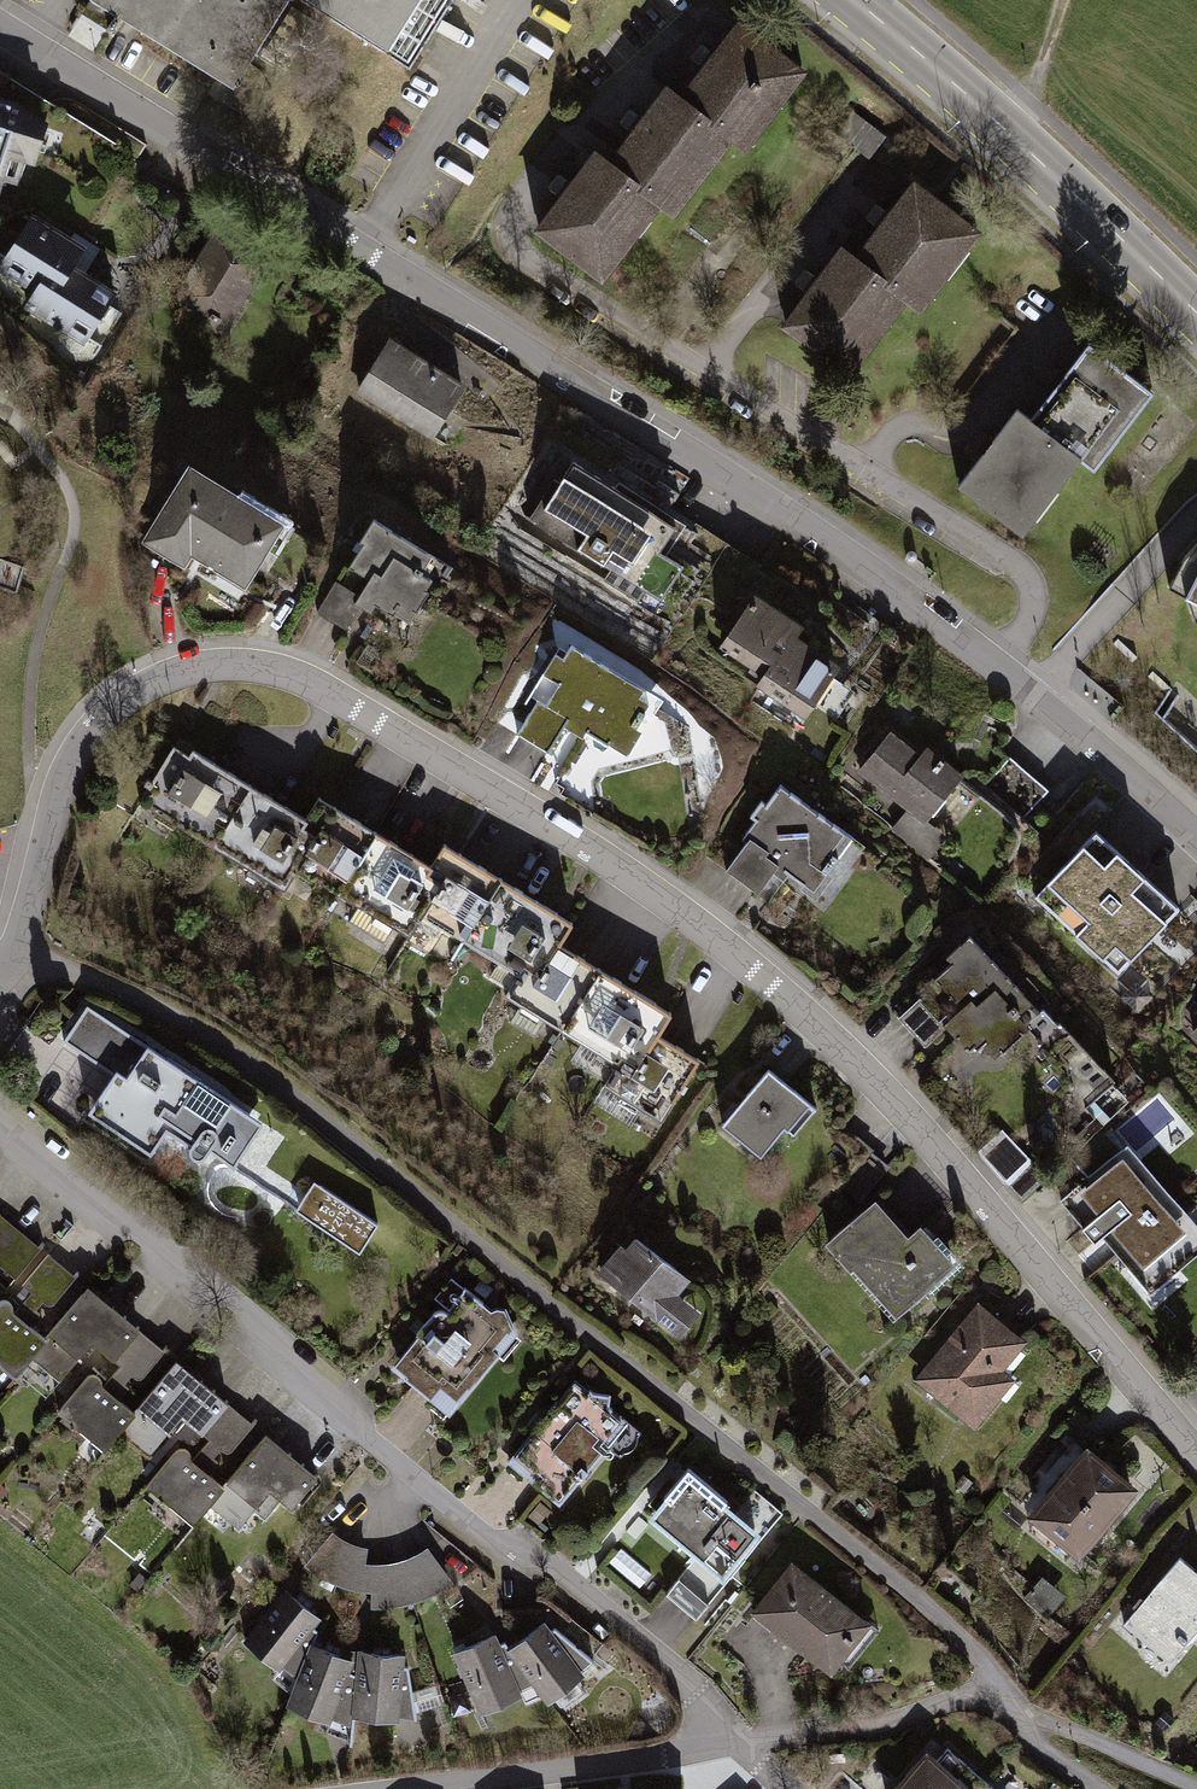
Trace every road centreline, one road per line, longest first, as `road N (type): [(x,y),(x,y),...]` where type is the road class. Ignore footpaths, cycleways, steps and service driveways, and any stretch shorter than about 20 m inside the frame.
road 1 (residential): [(0,980),(15,956),(49,805),(84,743),(128,699),(192,671),(254,666),(313,686),(619,865),(764,978),(1196,1455)]
road 2 (track): [(15,956),(111,987),(290,1092),(922,1605),(972,1650),(1032,1738),(1098,1788)]
road 3 (residential): [(0,30),(1046,695)]
road 4 (residential): [(0,1134),(227,1311),(454,1509),(560,1573),(660,1654),(740,1746)]
road 5 (secondary): [(1196,311),(1085,201),(854,0)]
road 6 (unclassified): [(740,1746),(413,1788)]
road 7 (unclassified): [(1000,1693),(878,1725),(740,1746)]
road 8 (residential): [(1046,695),(1196,552)]
road 9 (residential): [(1046,695),(1196,832)]

